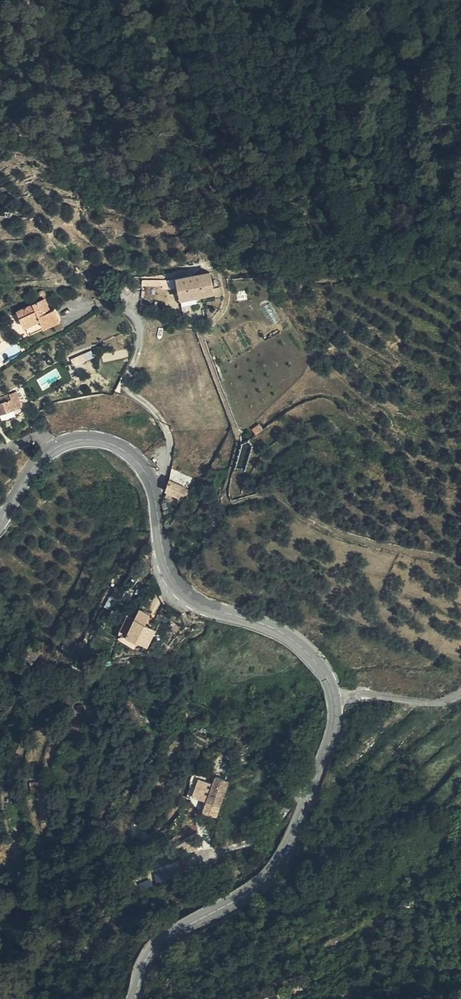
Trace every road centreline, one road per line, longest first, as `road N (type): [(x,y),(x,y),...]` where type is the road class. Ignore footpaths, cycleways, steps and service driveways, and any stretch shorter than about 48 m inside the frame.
road 1 (tertiary): [(133,998),(155,944),(255,888),(281,860),(335,727),(333,684),(294,636),(203,600),(180,581),(149,473),(109,440),(54,447),(0,522)]

